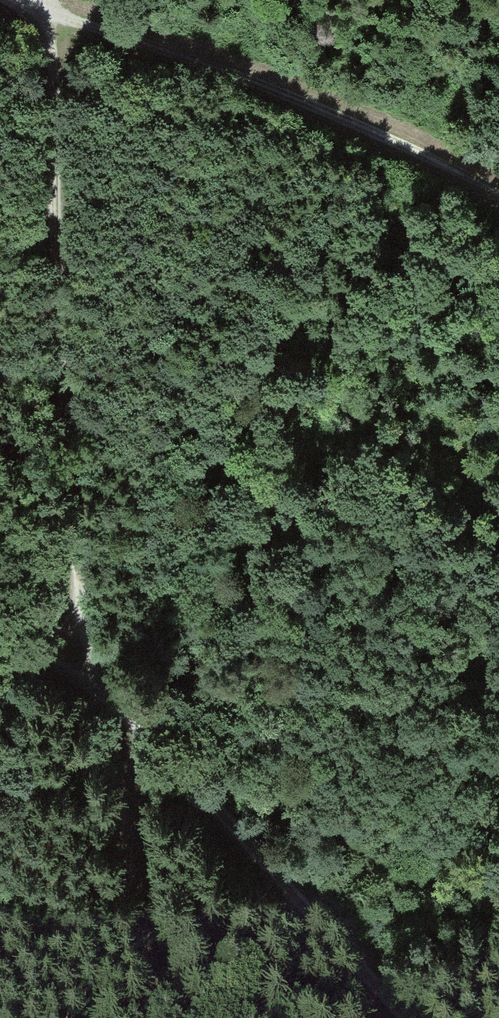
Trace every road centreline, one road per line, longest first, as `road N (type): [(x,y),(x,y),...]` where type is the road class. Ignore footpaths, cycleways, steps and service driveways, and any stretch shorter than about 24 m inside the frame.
road 1 (track): [(51,0),(52,206),(94,671)]
road 2 (track): [(414,1017),(94,671),(0,644)]
road 3 (track): [(498,185),(180,55),(12,0)]

